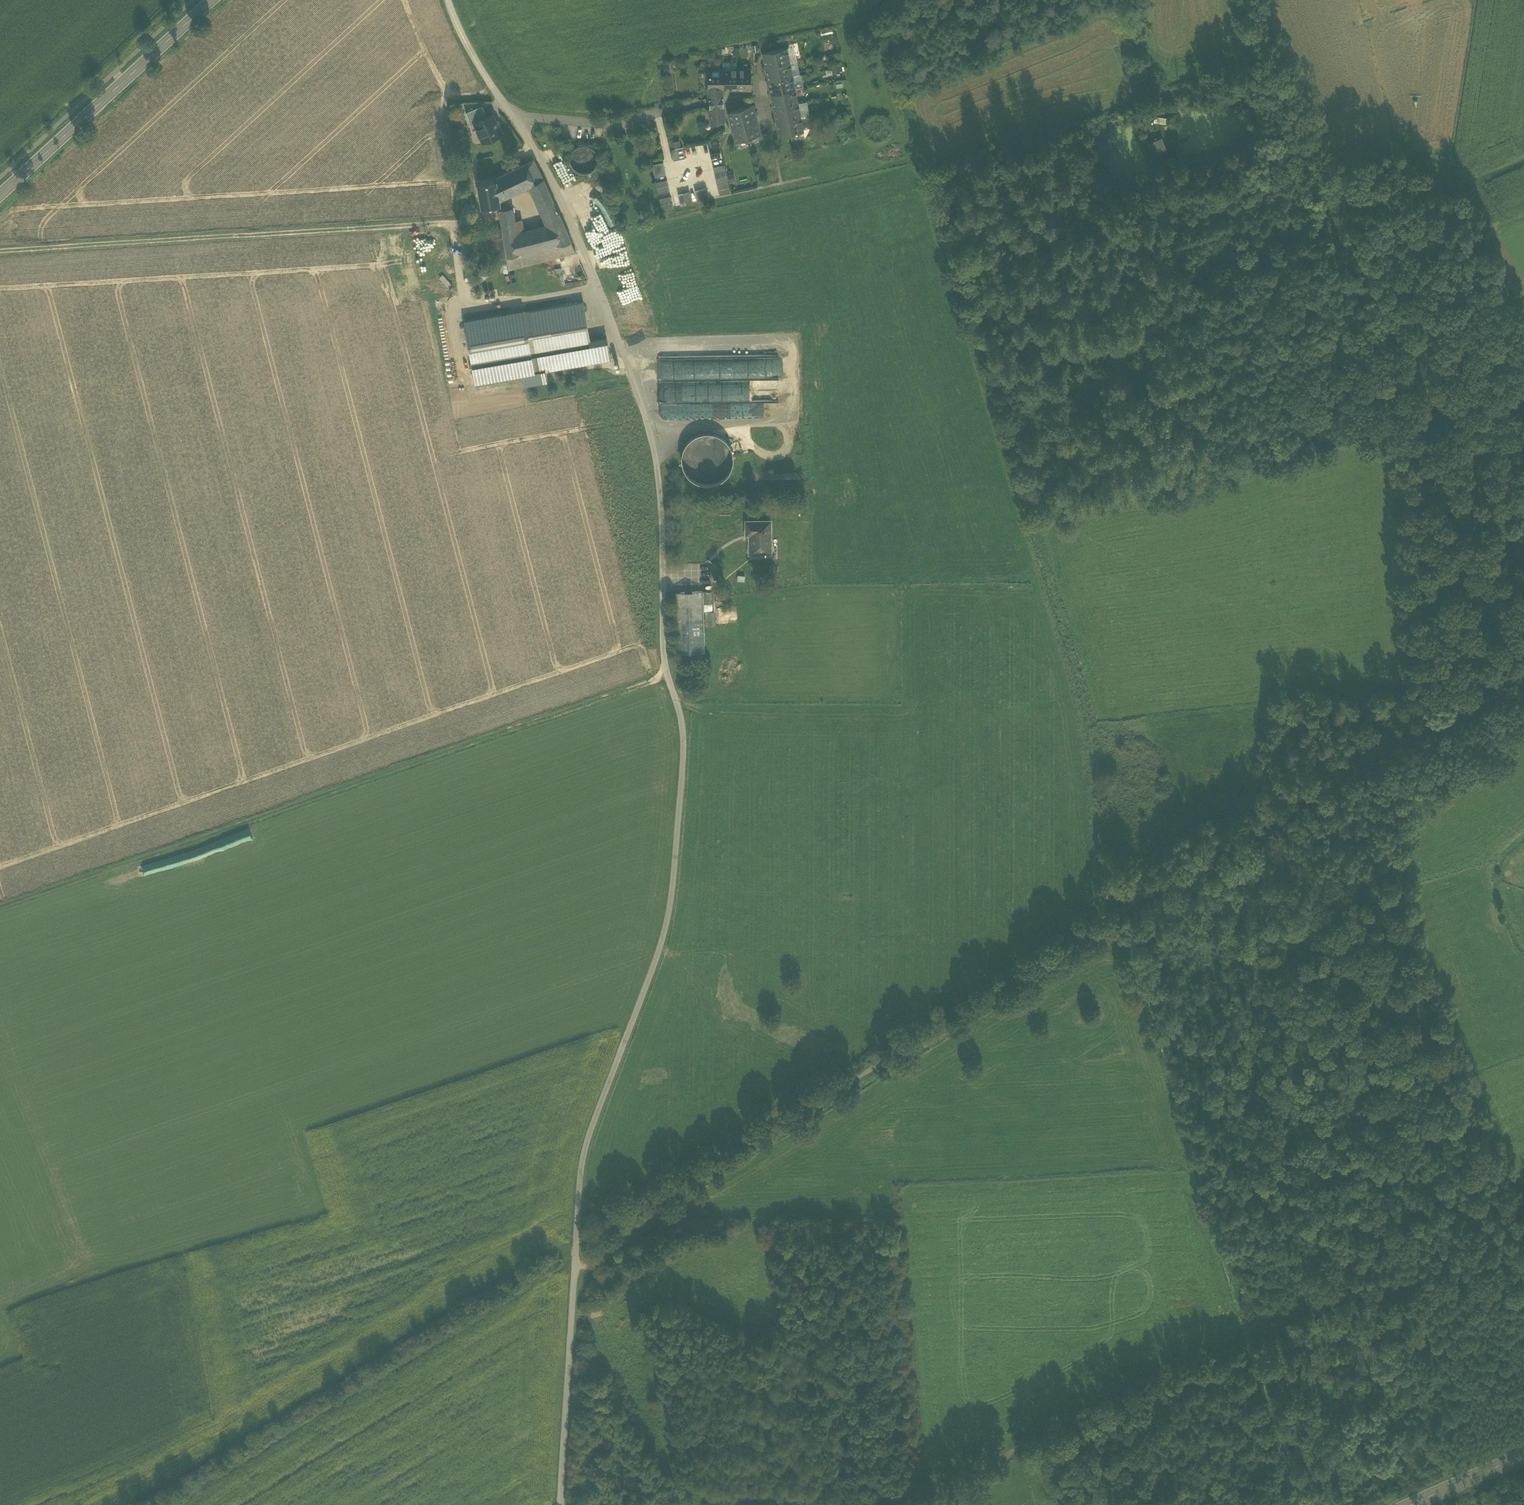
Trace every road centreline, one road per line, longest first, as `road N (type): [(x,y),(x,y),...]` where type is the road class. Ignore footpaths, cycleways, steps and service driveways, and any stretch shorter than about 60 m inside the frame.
road 1 (unclassified): [(563,1504),(584,1155),(670,917),(683,708),(661,679),(662,502),(654,441),(593,274),(513,117)]
road 2 (track): [(1247,0),(1340,239),(1387,318),(1422,729)]
road 3 (track): [(661,679),(86,880)]
road 4 (track): [(0,250),(466,222)]
road 5 (track): [(1239,1335),(893,1504)]
road 6 (tertiary): [(212,0),(0,196)]
road 7 (unclassified): [(513,117),(603,123),(703,102)]
road 8 (unclassified): [(513,117),(448,0)]
road 9 (primary): [(1410,1504),(1523,1455)]

